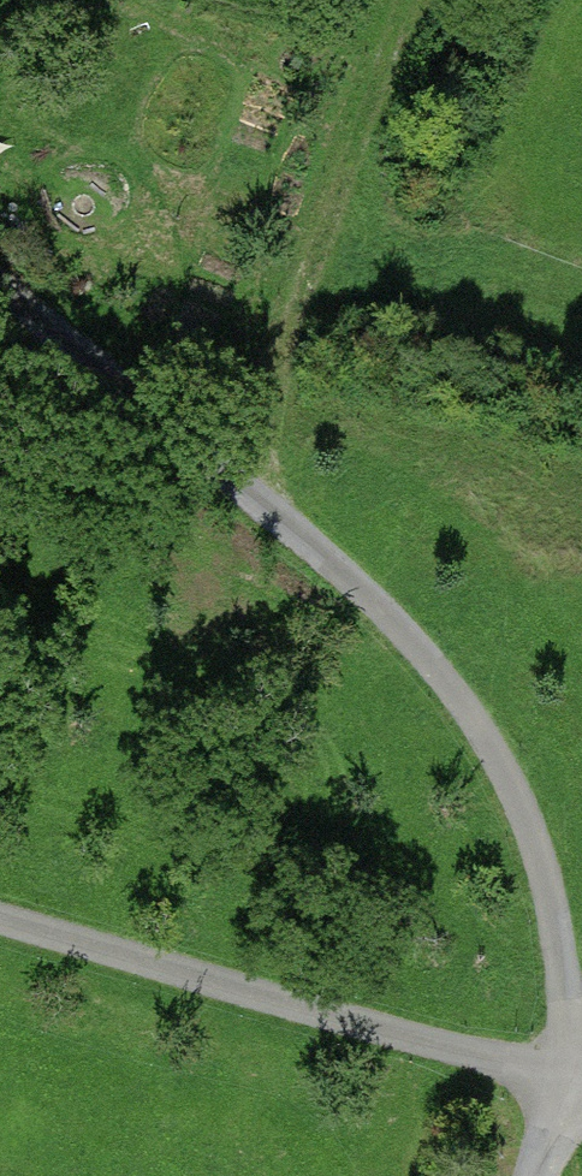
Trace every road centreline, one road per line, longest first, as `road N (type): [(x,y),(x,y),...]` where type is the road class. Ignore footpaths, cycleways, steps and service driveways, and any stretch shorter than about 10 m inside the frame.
road 1 (residential): [(562,1076),(561,963),(535,838),(470,713),(373,600),(0,292)]
road 2 (residential): [(0,915),(562,1076)]
road 3 (track): [(411,0),(265,404),(265,510)]

